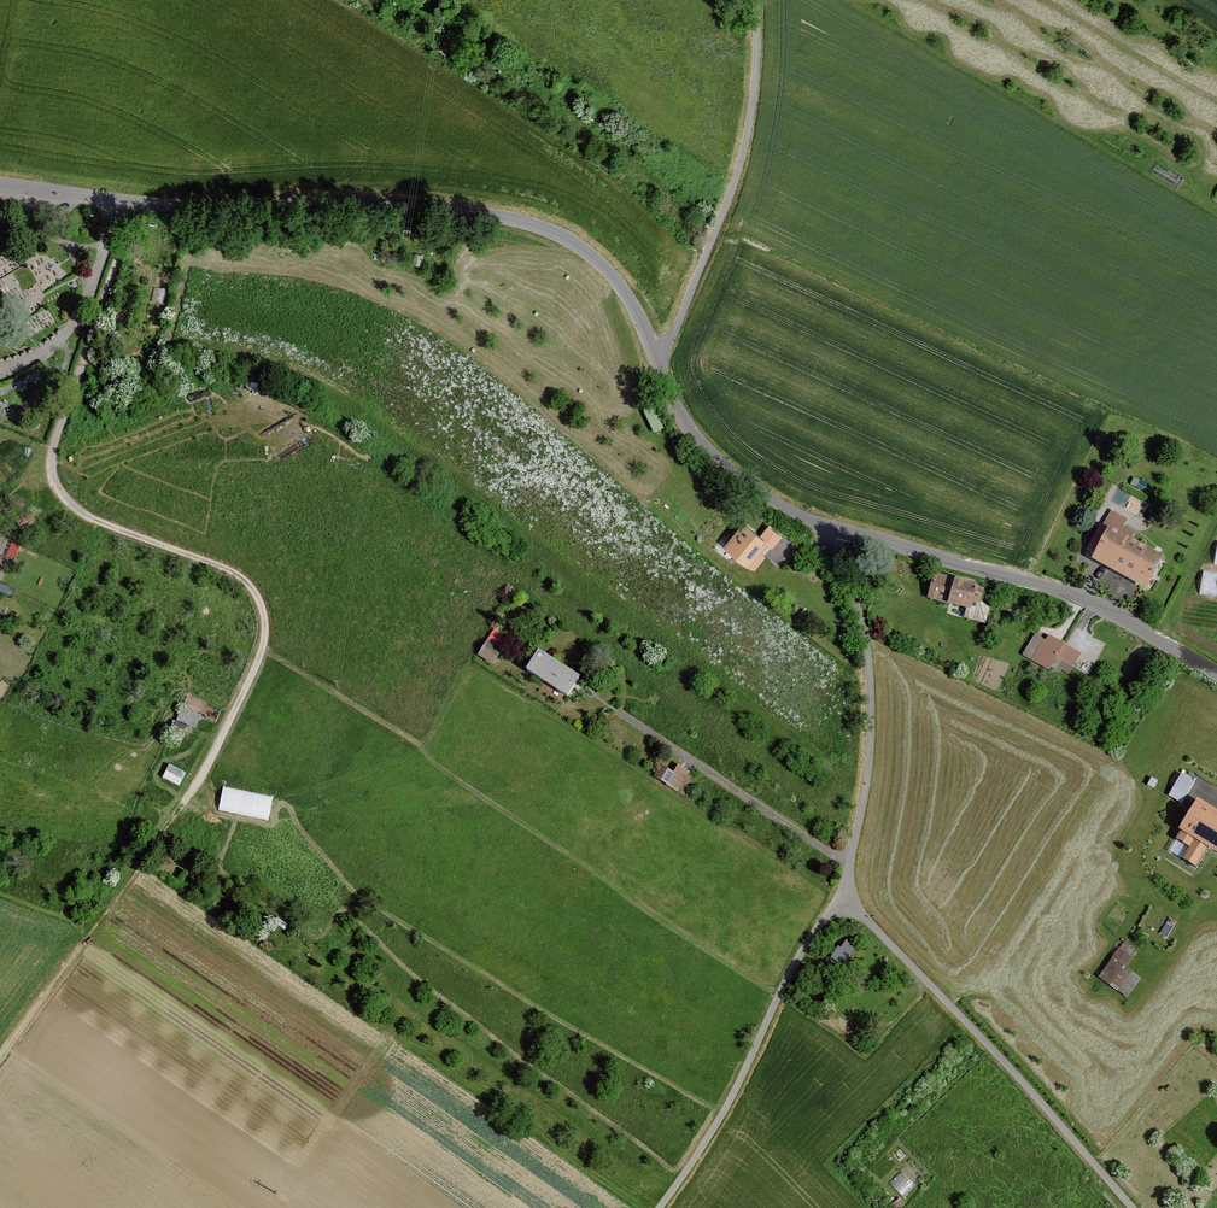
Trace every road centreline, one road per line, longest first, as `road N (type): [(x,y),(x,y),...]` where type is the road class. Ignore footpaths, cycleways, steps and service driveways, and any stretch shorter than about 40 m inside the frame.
road 1 (track): [(0,1057),(207,768),(265,640),(264,608),(243,579),(98,521),(57,485),(58,437),(136,203)]
road 2 (unclassified): [(0,185),(218,207),(385,204),(528,224),(569,240),(607,269),(637,313),(659,367)]
road 3 (unclassified): [(840,898),(976,1031),(1134,1207)]
road 4 (track): [(516,575),(857,830)]
road 5 (unclassified): [(842,531),(1088,600),(1216,672)]
road 6 (unclassified): [(659,367),(743,158),(757,0)]
road 7 (track): [(660,1207),(718,1123),(797,959),(840,898)]
road 8 (unclassified): [(849,867),(871,704),(863,628),(838,554),(842,531)]
road 9 (unclassified): [(849,867),(619,711)]
road 10 (track): [(721,220),(502,58)]
road 11 (unclassified): [(659,367),(678,411),(722,464),(779,505),(842,531)]

